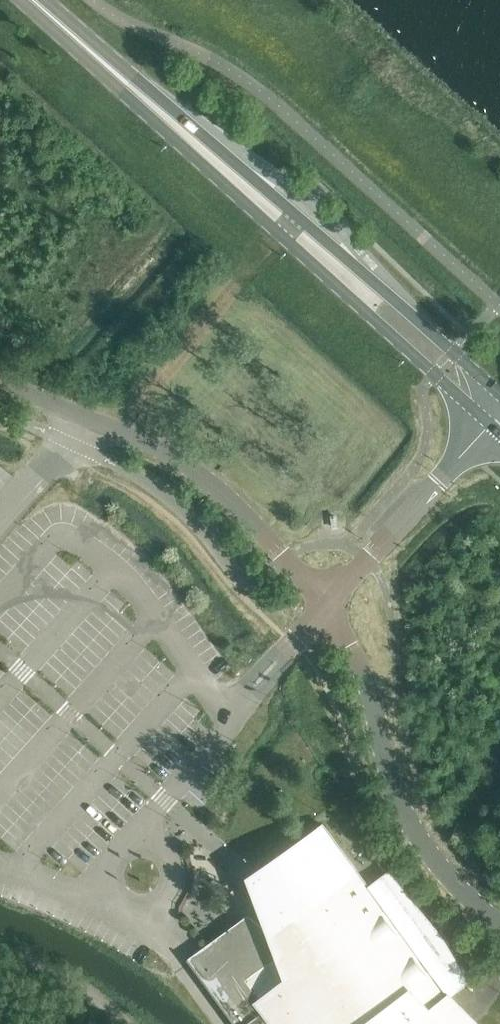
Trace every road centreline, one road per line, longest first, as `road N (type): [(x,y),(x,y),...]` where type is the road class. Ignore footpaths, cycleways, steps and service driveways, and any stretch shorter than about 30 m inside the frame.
road 1 (primary): [(499,413),(34,0)]
road 2 (track): [(65,536),(89,451),(137,408),(289,225)]
road 3 (unclassified): [(499,926),(447,875),(404,814),(366,680),(328,603)]
road 4 (unclassified): [(328,603),(218,488),(83,415)]
road 5 (unclassified): [(328,603),(499,416)]
road 6 (unclassified): [(0,510),(83,415)]

